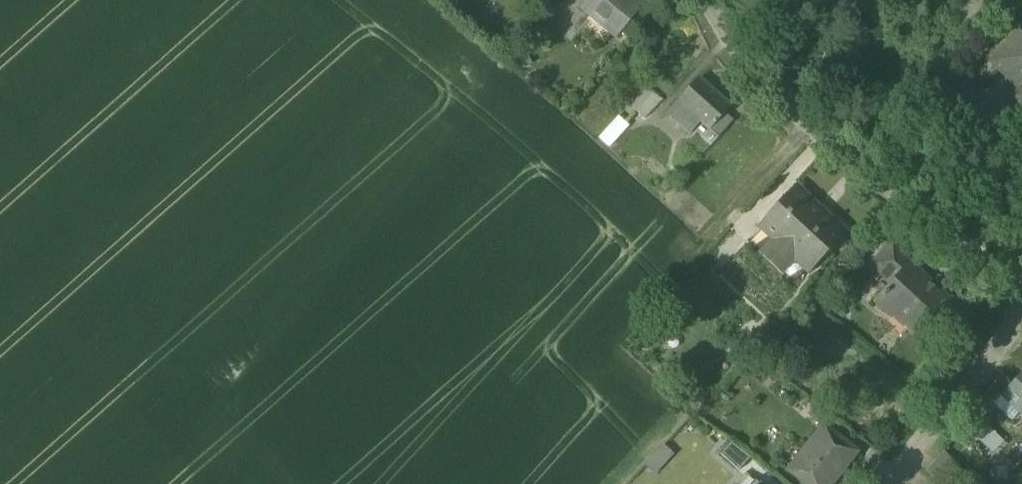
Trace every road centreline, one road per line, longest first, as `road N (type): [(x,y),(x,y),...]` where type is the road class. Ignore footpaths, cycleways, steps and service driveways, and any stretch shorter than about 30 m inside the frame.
road 1 (unclassified): [(1021,276),(768,82),(719,0)]
road 2 (residential): [(894,483),(1021,318)]

